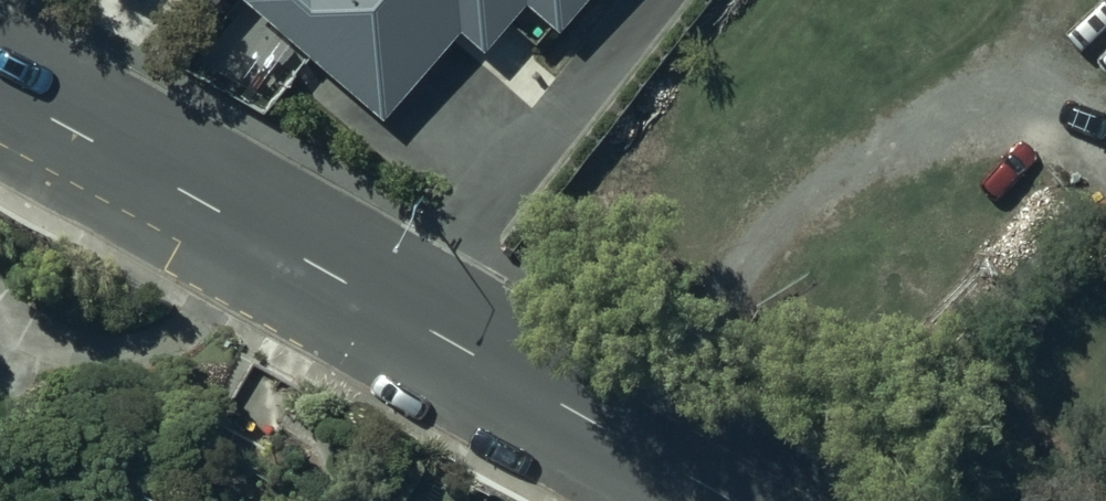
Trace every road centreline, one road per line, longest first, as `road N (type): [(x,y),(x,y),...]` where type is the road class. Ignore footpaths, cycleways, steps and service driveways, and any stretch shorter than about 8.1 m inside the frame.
road 1 (tertiary): [(0,92),(410,319)]
road 2 (residential): [(658,0),(410,319)]
road 3 (tertiary): [(410,319),(733,500)]

